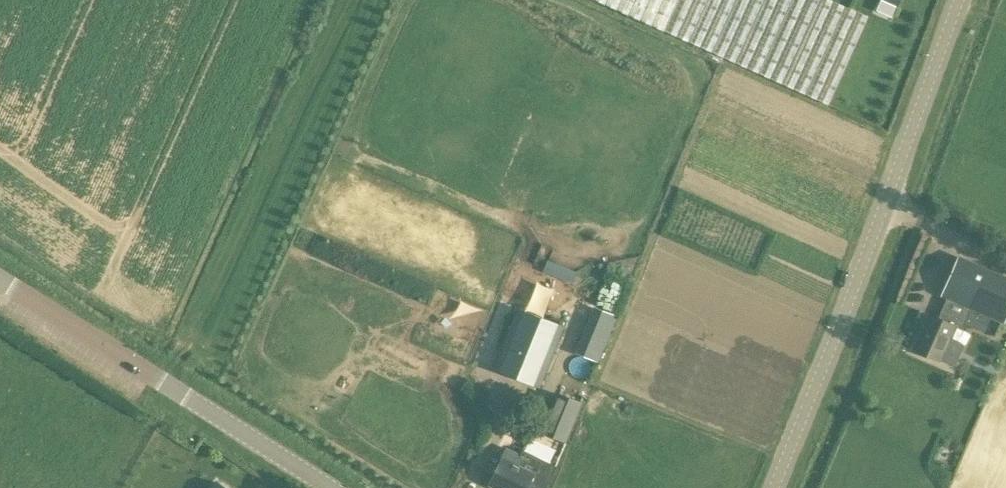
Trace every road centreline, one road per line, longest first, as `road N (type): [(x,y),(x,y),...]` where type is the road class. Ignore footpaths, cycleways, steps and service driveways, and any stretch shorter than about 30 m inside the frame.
road 1 (unclassified): [(801,487),(991,0)]
road 2 (tertiary): [(330,487),(0,277)]

